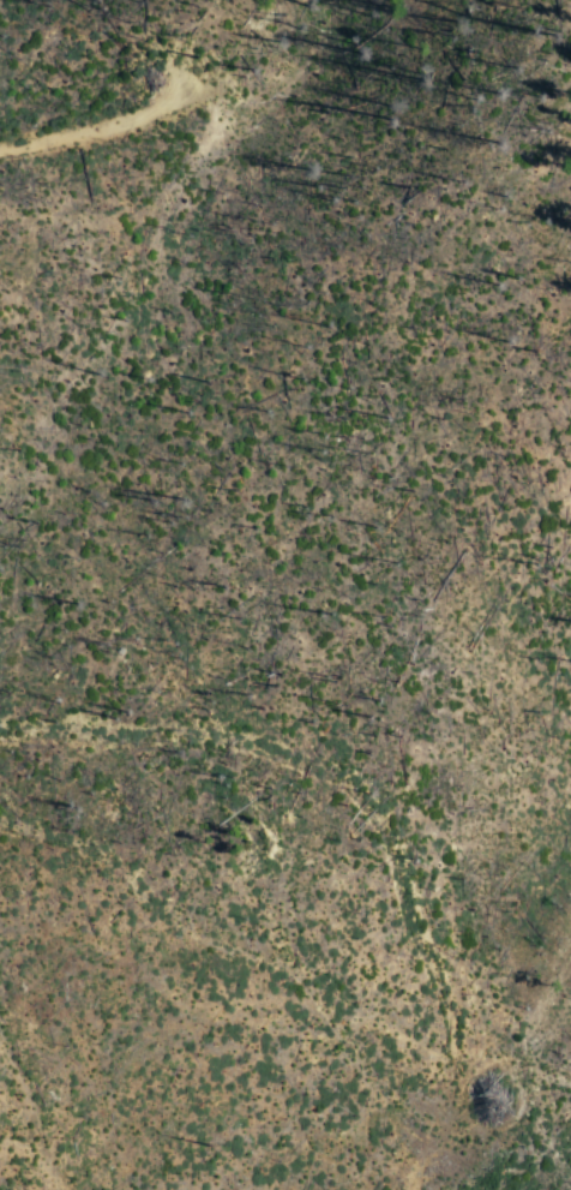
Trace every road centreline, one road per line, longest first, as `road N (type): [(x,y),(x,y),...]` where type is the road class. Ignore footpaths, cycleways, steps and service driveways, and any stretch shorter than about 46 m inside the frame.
road 1 (track): [(0,150),(125,122),(182,95)]

